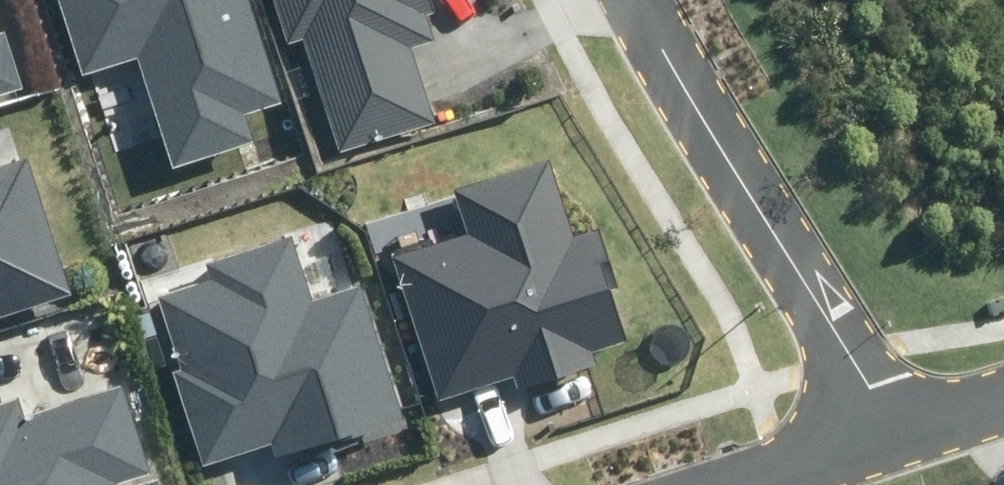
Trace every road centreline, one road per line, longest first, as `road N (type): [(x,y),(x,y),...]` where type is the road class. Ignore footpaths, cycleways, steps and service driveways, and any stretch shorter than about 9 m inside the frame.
road 1 (residential): [(880,426),(759,193),(637,0)]
road 2 (residential): [(707,484),(880,426)]
road 3 (residential): [(880,426),(1003,387)]

